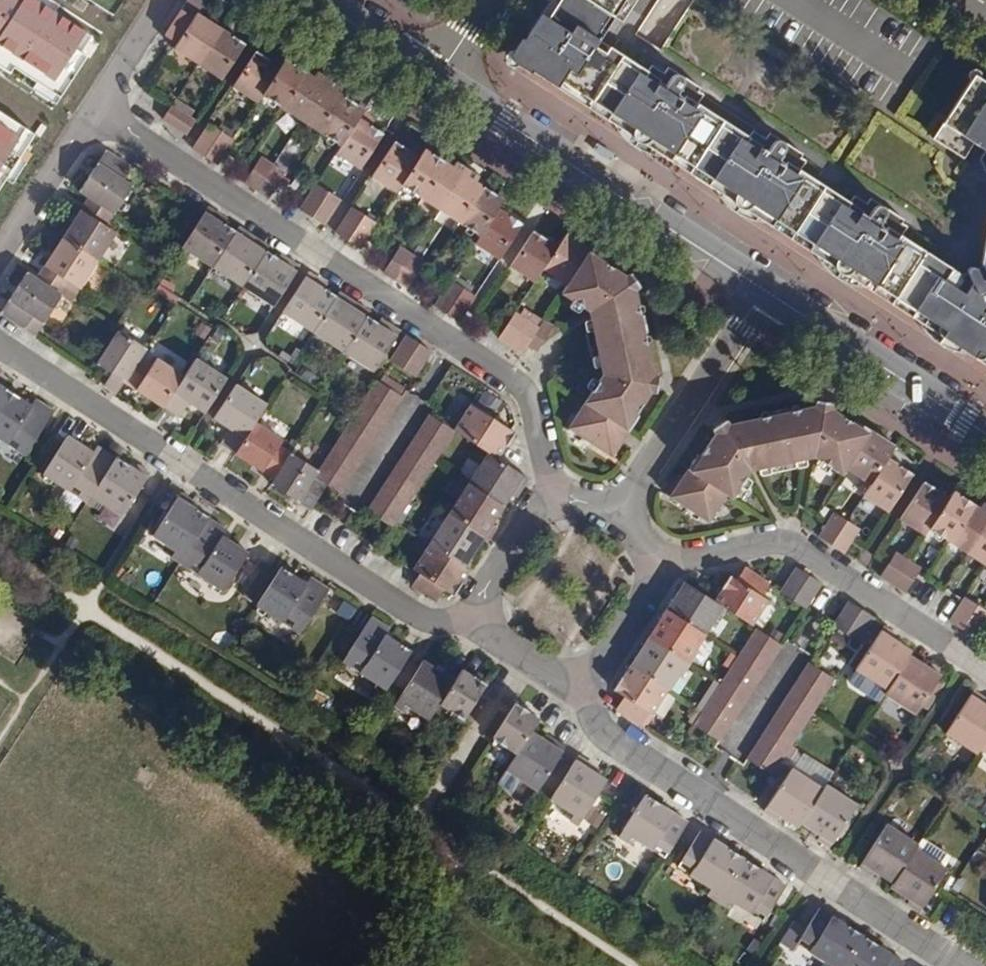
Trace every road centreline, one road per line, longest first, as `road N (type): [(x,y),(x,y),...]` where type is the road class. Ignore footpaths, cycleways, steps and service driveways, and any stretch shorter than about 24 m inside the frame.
road 1 (residential): [(555,497),(530,398),(508,377),(96,104)]
road 2 (residential): [(478,616),(432,624),(0,349)]
road 3 (residential): [(582,684),(596,729),(969,965)]
road 4 (tertiary): [(764,290),(435,79)]
road 5 (residential): [(655,566),(786,543),(985,671)]
road 6 (residential): [(764,290),(621,511)]
road 7 (tertiary): [(985,432),(764,290)]
road 8 (residential): [(0,251),(96,104)]
road 9 (tertiary): [(435,79),(311,0)]
road 10 (residential): [(555,497),(486,585),(478,616)]
road 11 (residential): [(582,684),(605,661),(655,566)]
road 12 (residential): [(478,616),(526,657),(582,684)]
road 13 (residential): [(96,104),(162,0)]

